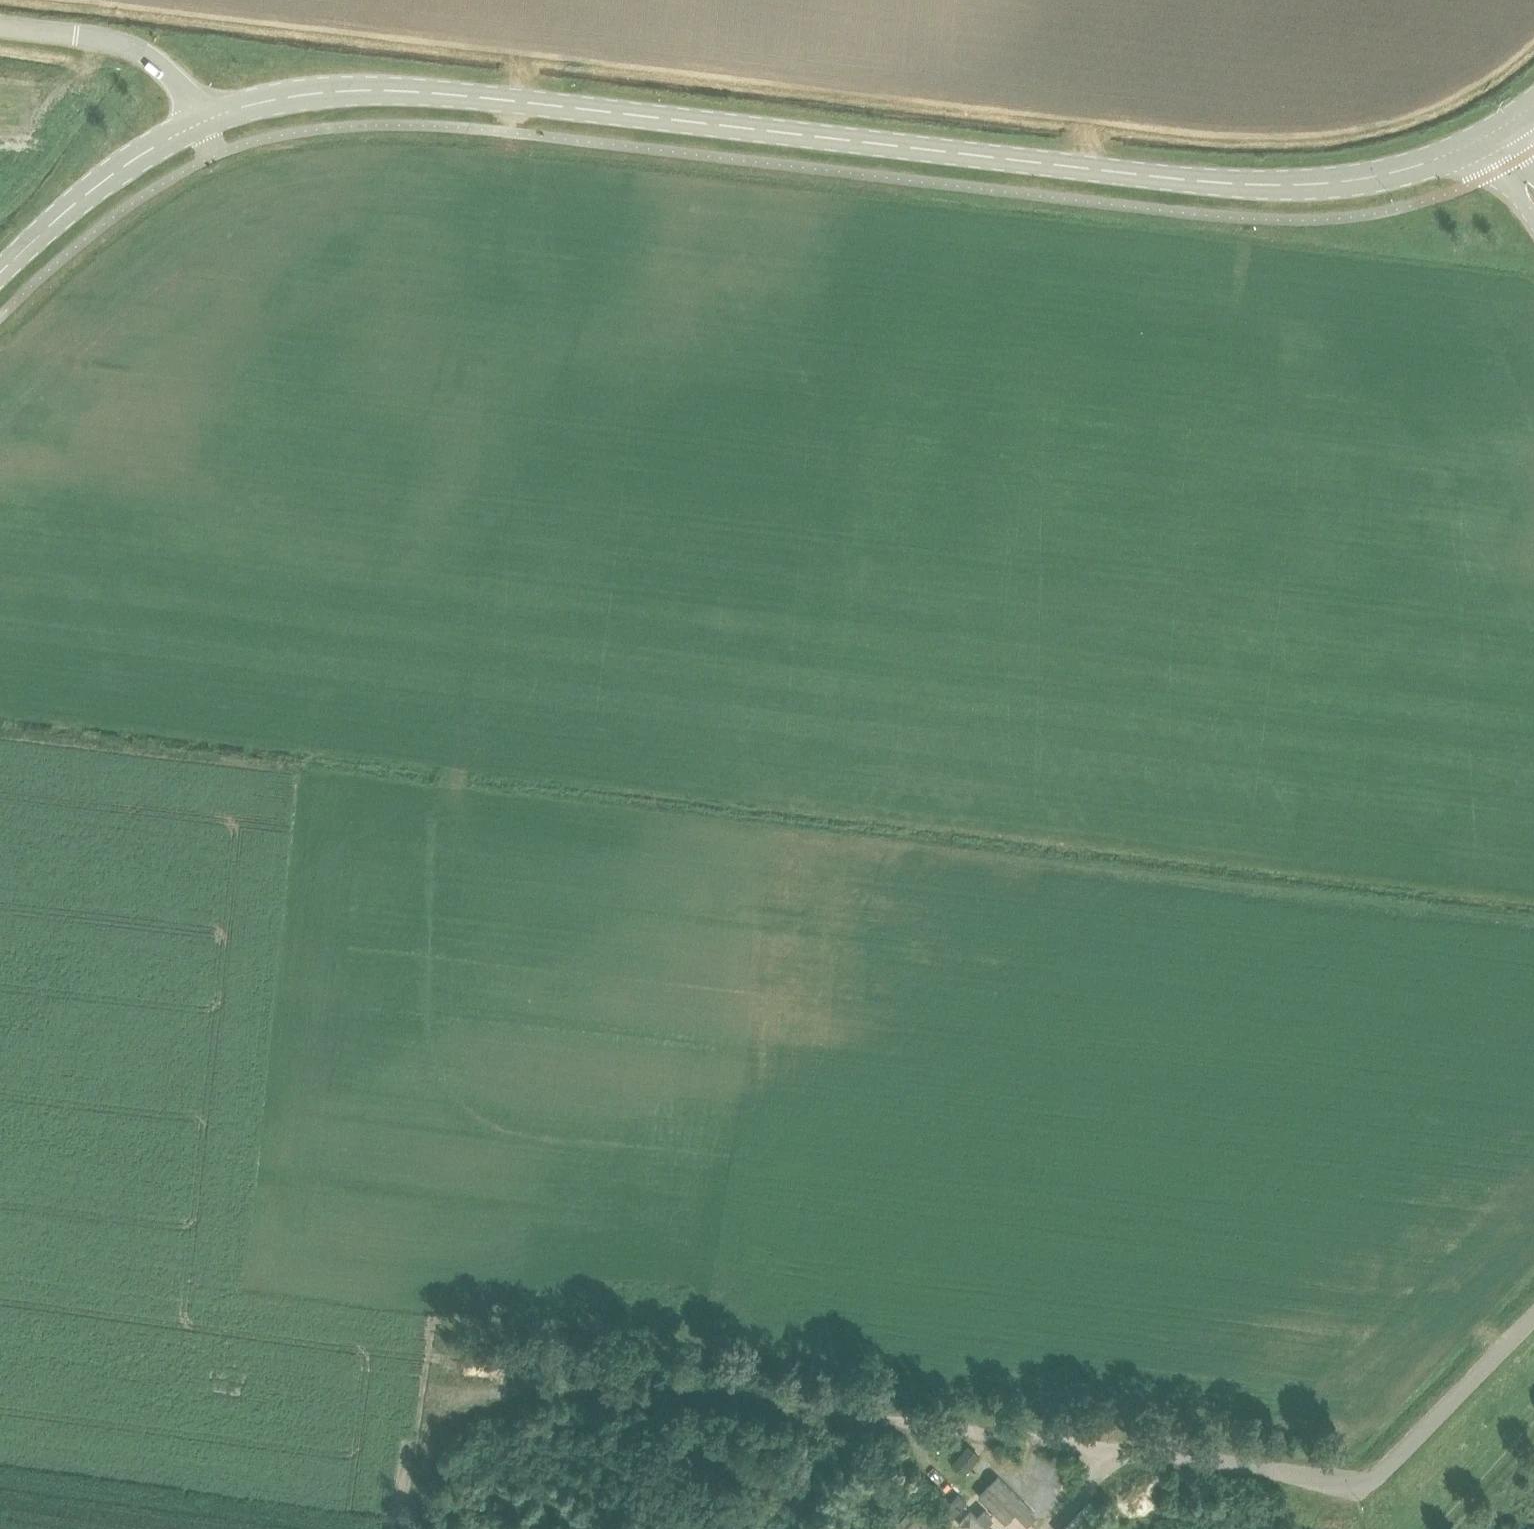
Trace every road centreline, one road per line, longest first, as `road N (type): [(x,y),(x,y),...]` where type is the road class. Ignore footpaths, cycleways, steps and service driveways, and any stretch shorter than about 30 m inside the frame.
road 1 (tertiary): [(203,123),(273,101),(358,91),(523,100),(1208,183),(1289,186),(1435,162),(1494,134)]
road 2 (track): [(874,1422),(712,1400),(402,1393)]
road 3 (unclassified): [(1375,1473),(1352,1481),(1114,1456)]
road 4 (tertiary): [(0,282),(73,213),(203,123)]
road 5 (unclassified): [(1114,1456),(874,1422)]
road 6 (unclassified): [(203,123),(174,75),(144,52),(0,26)]
road 7 (unclassified): [(1375,1473),(1533,1312)]
road 8 (track): [(874,1422),(772,1528)]

